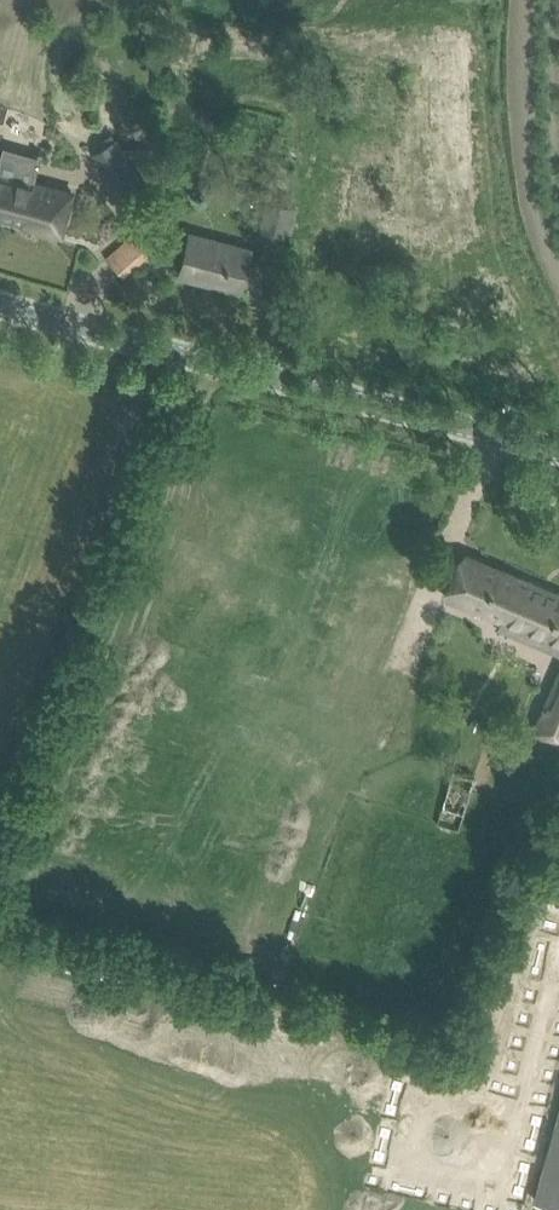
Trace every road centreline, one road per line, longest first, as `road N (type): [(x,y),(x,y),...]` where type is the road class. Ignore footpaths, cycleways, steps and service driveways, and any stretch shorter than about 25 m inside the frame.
road 1 (unclassified): [(558,459),(0,306)]

